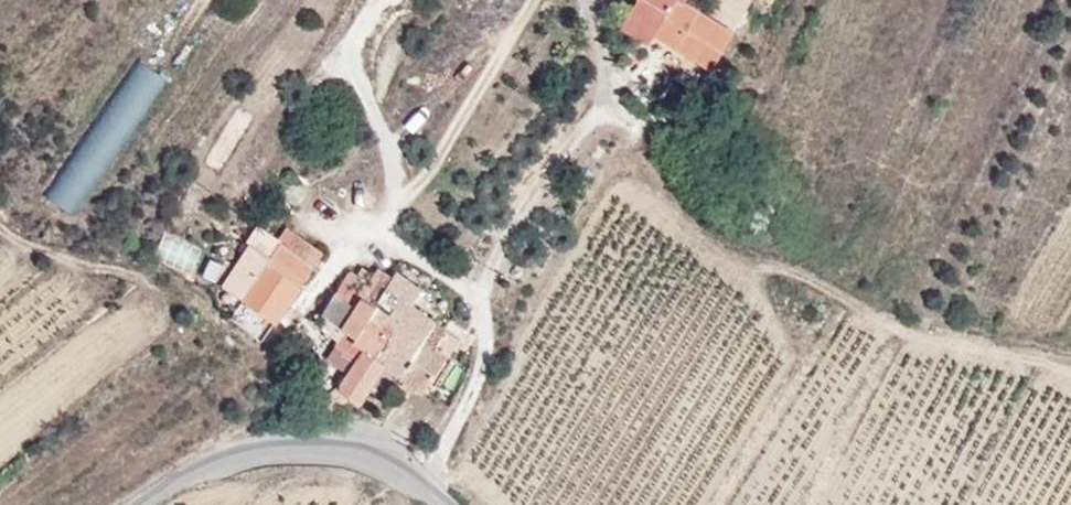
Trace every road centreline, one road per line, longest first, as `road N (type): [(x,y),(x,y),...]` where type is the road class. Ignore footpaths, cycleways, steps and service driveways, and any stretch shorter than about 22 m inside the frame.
road 1 (track): [(426,487),(482,364),(484,331),(480,307),(451,275),(407,251),(388,228),(521,42),(537,0)]
road 2 (tertiary): [(143,504),(229,459),(298,447),(366,454),(447,504)]

